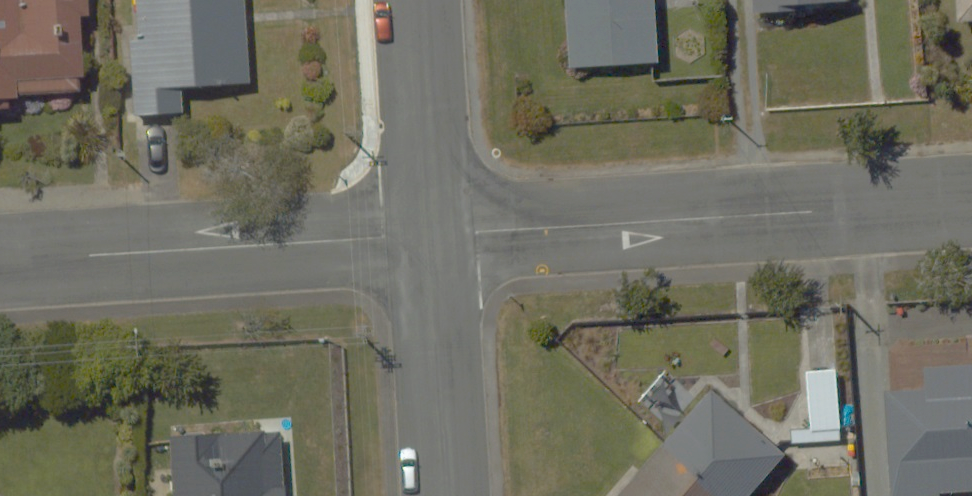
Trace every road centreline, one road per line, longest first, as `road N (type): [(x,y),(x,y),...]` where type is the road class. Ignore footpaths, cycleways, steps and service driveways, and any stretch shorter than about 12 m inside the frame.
road 1 (residential): [(435,236),(971,203)]
road 2 (residential): [(0,263),(435,236)]
road 3 (residential): [(435,236),(451,495)]
road 4 (residential): [(420,0),(435,236)]

